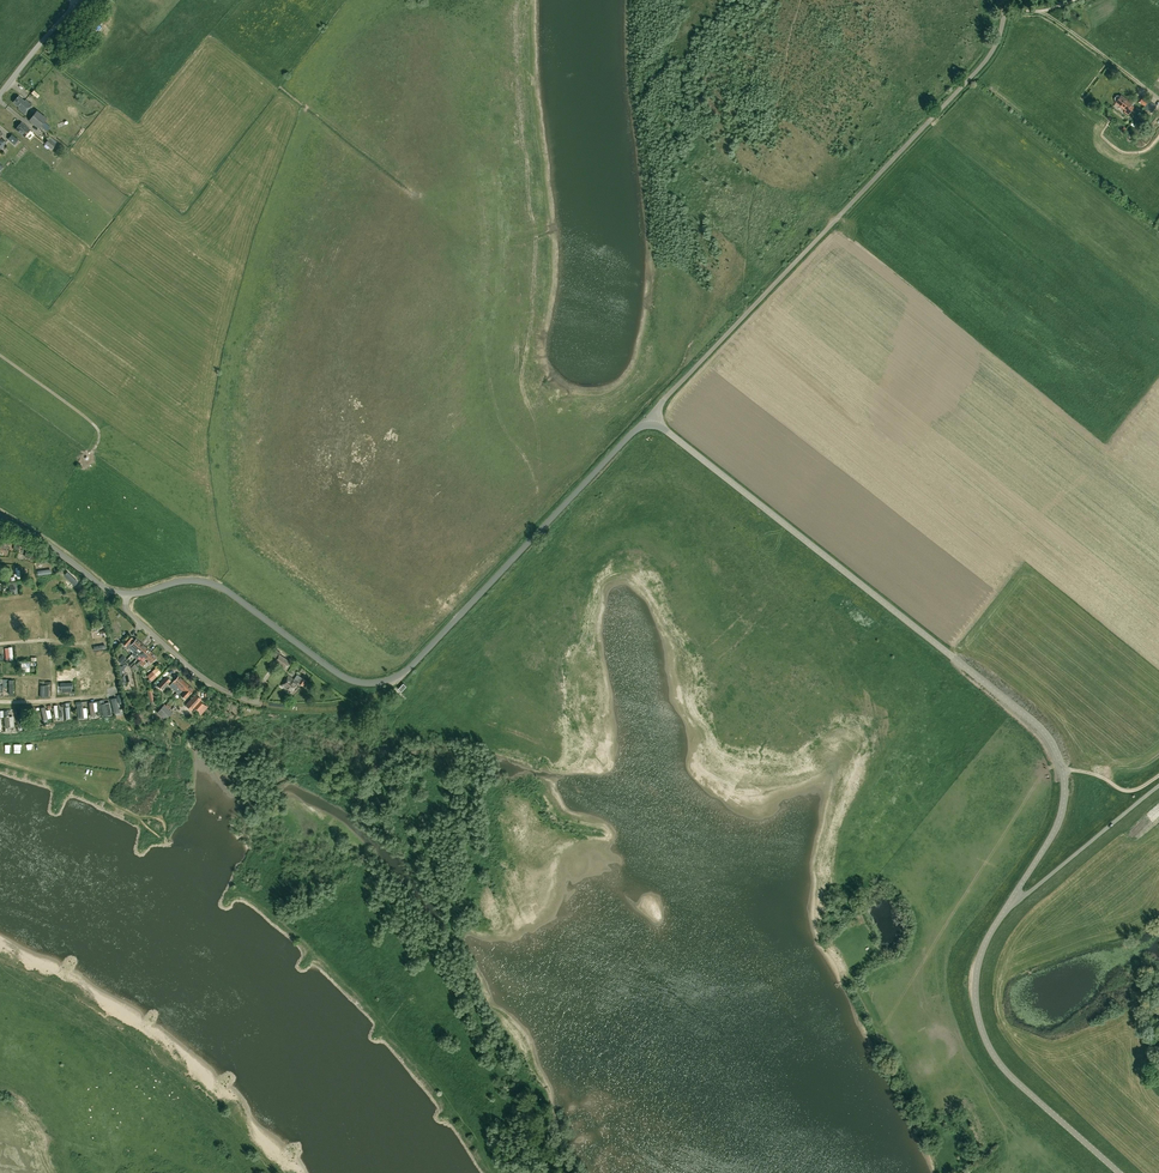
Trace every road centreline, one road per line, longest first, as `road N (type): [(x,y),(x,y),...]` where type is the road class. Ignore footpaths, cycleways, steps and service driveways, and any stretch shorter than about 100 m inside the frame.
road 1 (unclassified): [(650,424),(633,433),(420,658),(389,681),(344,677),(212,583),(126,593)]
road 2 (unclassified): [(650,424),(666,397),(978,70),(1006,13)]
road 3 (unclassified): [(1061,773),(1050,740),(1017,708),(650,424)]
road 4 (track): [(540,1154),(453,943),(457,912),(437,878),(375,683)]
road 5 (unclassified): [(1120,1172),(988,1046),(977,966),(1007,910)]
road 6 (unclassified): [(1007,910),(1158,787)]
road 7 (unclassified): [(126,593),(126,611),(205,678),(262,704)]
road 8 (unclassified): [(1158,99),(1041,11),(1006,13)]
road 9 (unclassified): [(1007,910),(1062,810),(1061,773)]
road 10 (unclassified): [(126,593),(103,587),(0,516)]
road 11 (unclassified): [(0,97),(79,0)]

